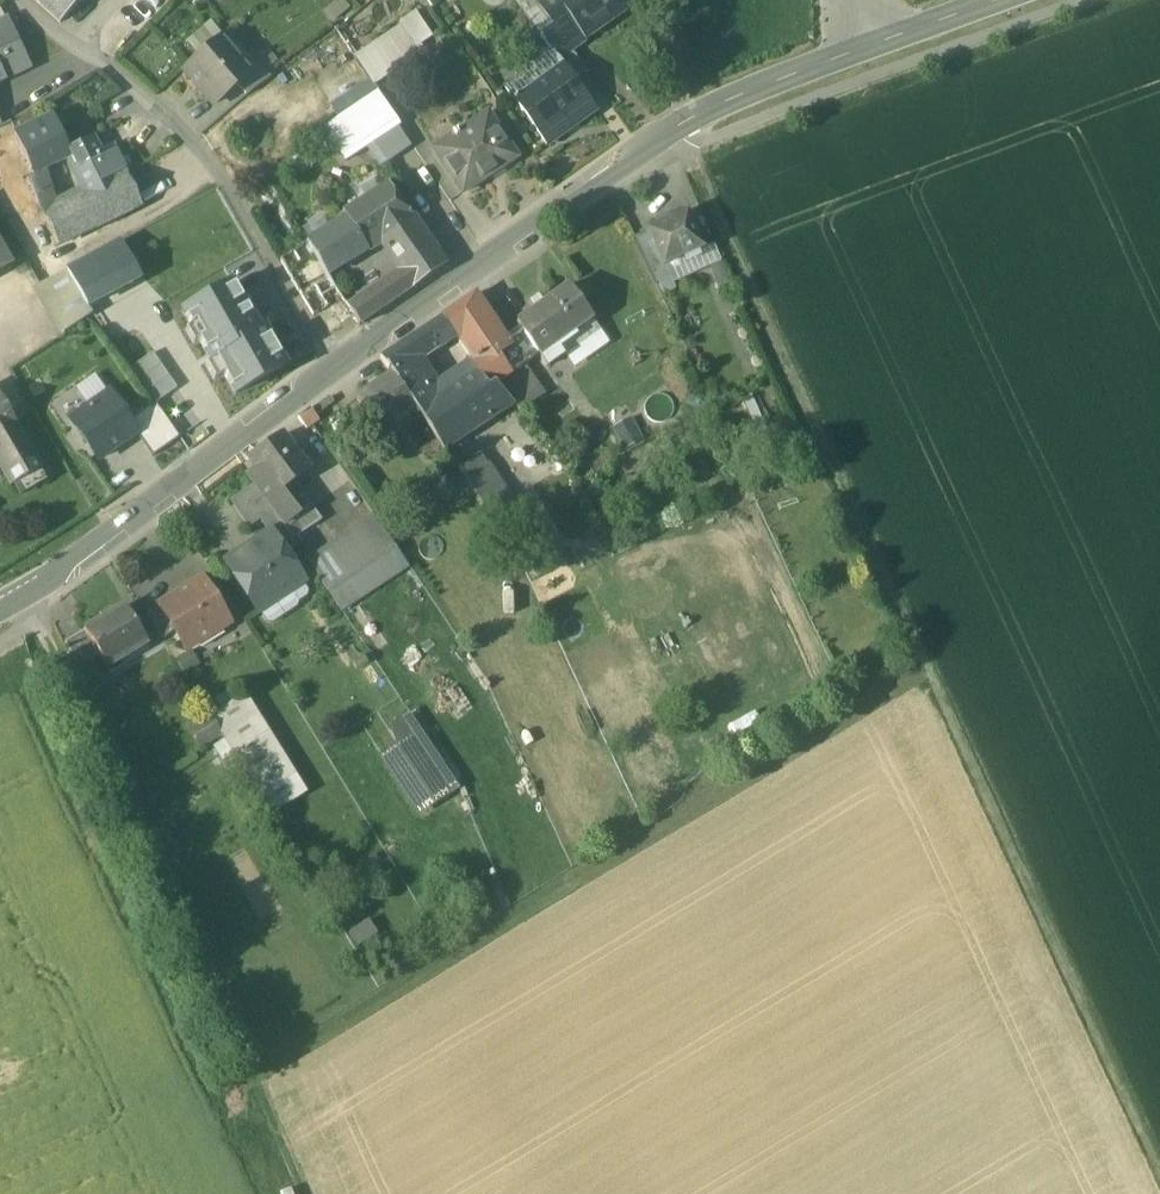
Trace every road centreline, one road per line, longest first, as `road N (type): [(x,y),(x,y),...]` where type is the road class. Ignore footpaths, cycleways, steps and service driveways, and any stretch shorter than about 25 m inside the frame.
road 1 (track): [(690,150),(918,665),(1159,1176)]
road 2 (track): [(254,1080),(918,665)]
road 3 (secondary): [(332,372),(685,124),(992,0)]
road 4 (track): [(306,1193),(25,592)]
road 5 (residential): [(17,0),(104,60),(196,142),(332,372)]
road 6 (secondary): [(0,606),(332,372)]

